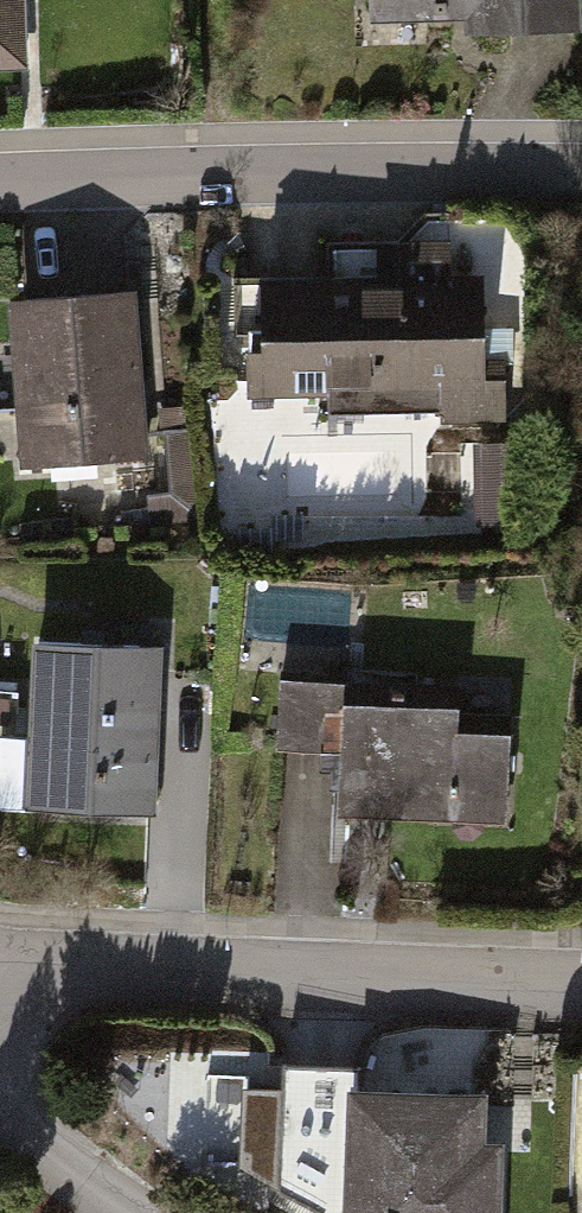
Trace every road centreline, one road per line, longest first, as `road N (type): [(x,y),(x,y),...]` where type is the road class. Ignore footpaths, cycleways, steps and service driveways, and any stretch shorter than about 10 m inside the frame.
road 1 (residential): [(581,172),(0,189)]
road 2 (residential): [(0,973),(581,988)]
road 3 (residential): [(145,1212),(50,1150),(0,1100)]

